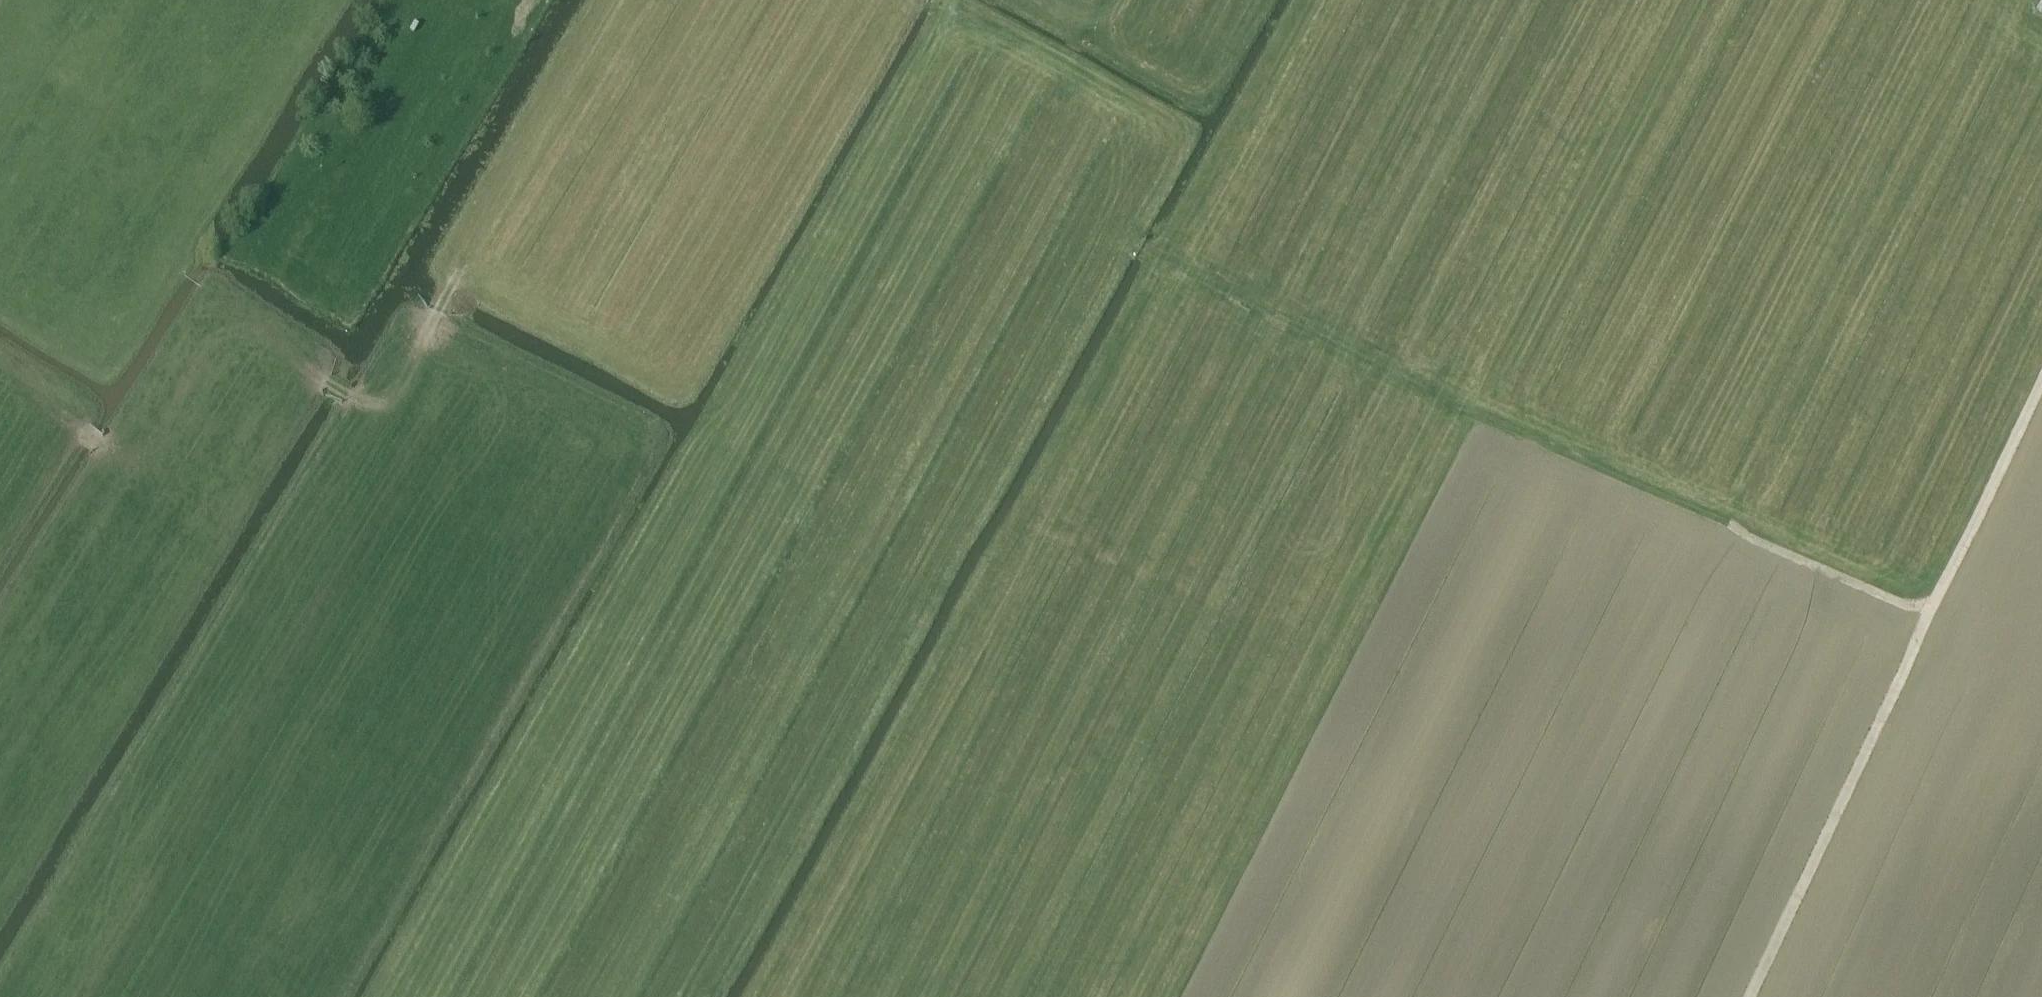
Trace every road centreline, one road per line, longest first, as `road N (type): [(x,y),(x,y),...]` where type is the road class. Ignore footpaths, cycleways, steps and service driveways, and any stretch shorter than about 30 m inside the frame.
road 1 (track): [(1741,996),(2041,370)]

